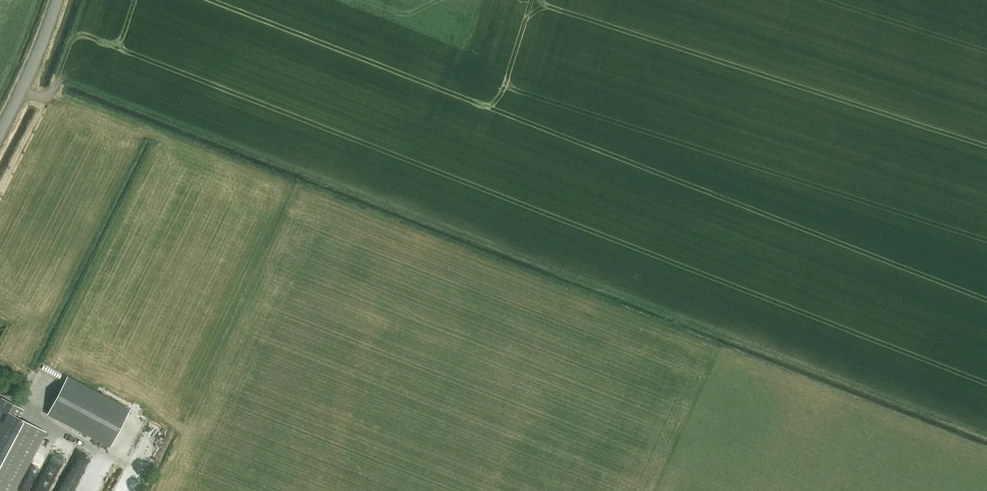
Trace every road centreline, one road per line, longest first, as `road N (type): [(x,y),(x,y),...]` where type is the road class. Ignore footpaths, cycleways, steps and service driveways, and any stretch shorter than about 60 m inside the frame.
road 1 (unclassified): [(0,134),(55,0)]

